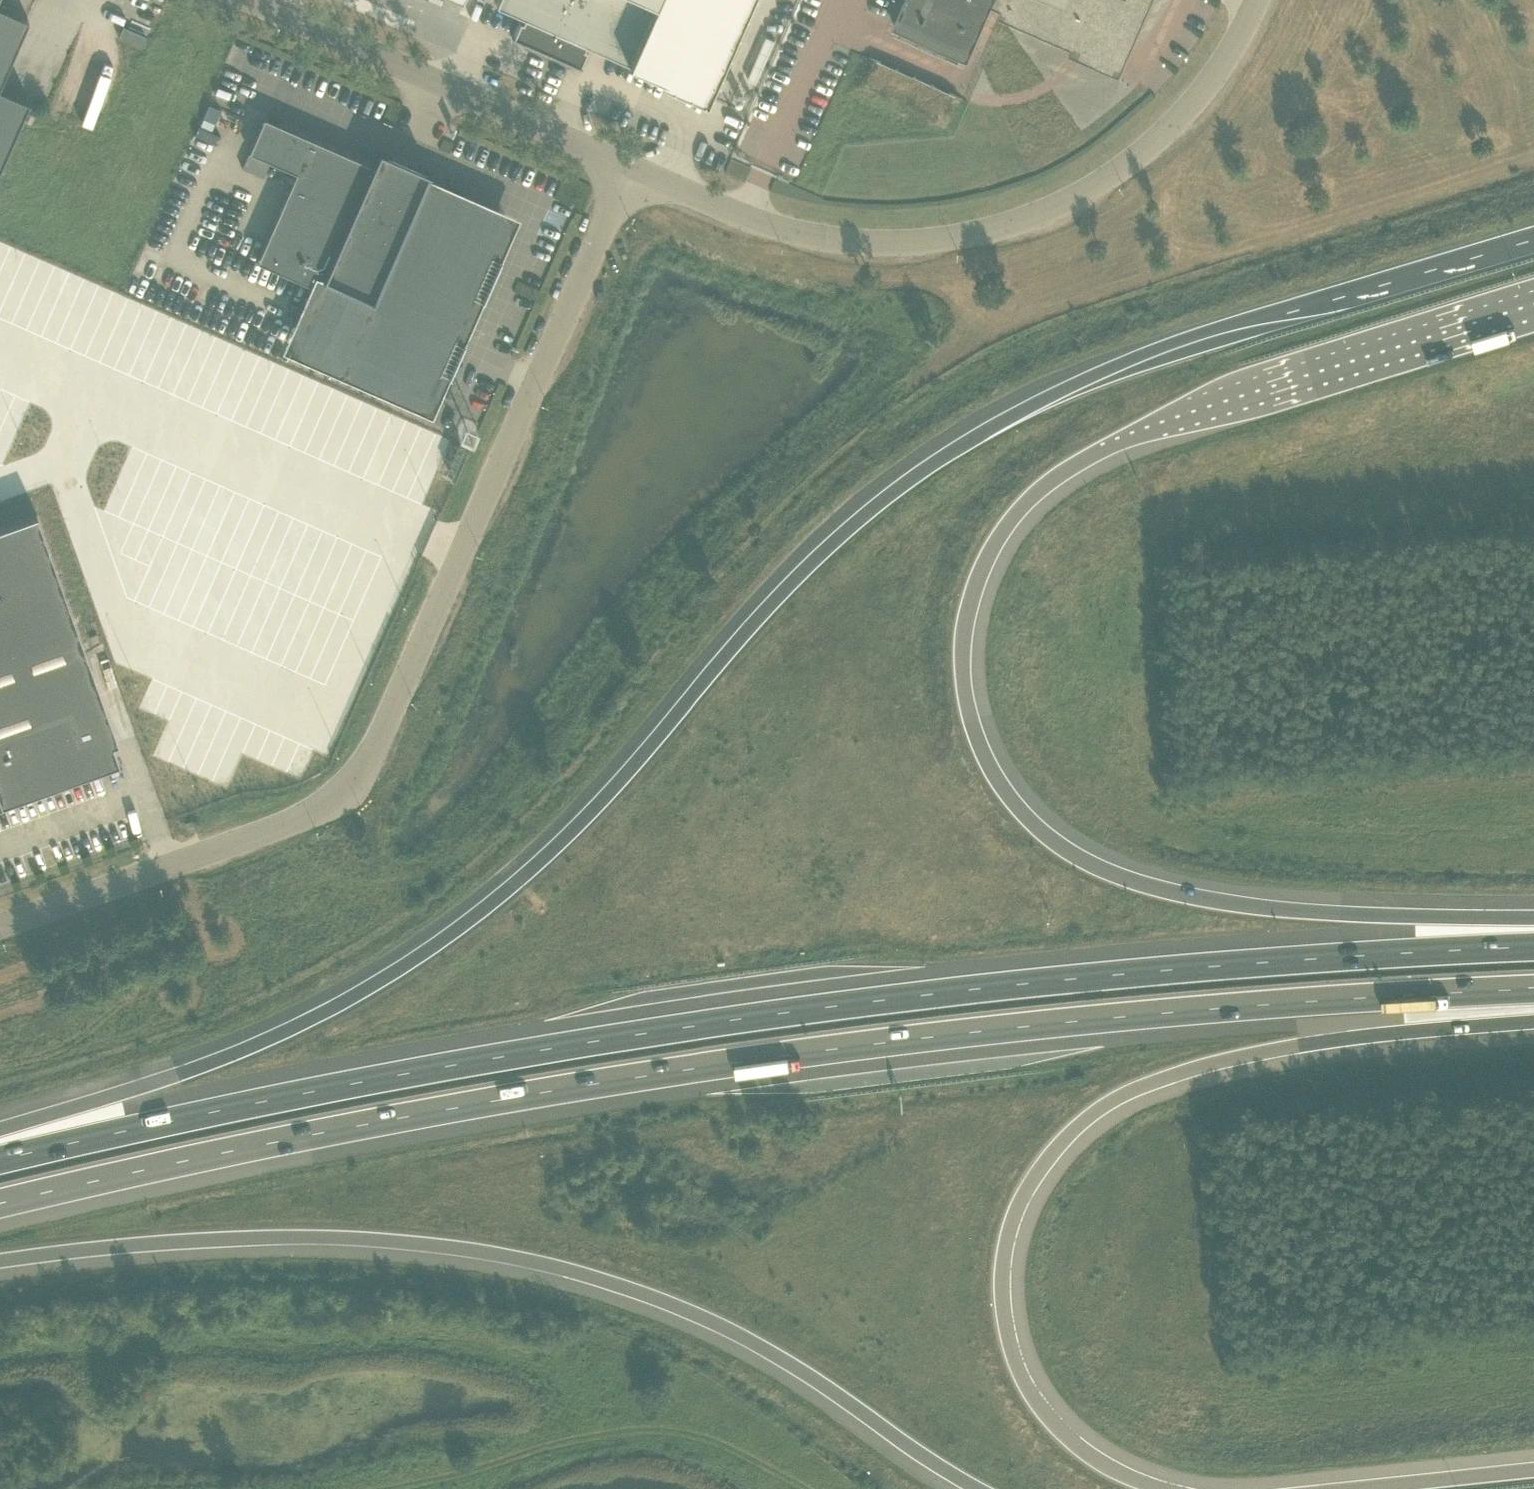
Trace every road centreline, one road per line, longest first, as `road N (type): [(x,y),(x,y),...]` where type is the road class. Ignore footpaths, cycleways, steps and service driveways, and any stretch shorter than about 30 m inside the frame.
road 1 (motorway): [(1533,237),(1138,356),(988,429),(816,557),(597,804),(436,942),(271,1038),(0,1127)]
road 2 (motorway): [(1533,945),(1324,954),(911,993),(604,1036),(294,1093),(0,1158)]
road 3 (motorway): [(0,1203),(303,1136),(770,1059),(1160,1014),(1533,987)]
road 4 (motorway): [(1533,922),(1232,902),(1107,870),(1042,831),(994,772),(969,707),(964,644),(996,539),(1017,509),(1076,463),(1193,414),(1533,305)]
road 5 (unclassified): [(0,925),(294,821),(341,792),(373,752),(630,169)]
road 6 (motorway): [(0,1260),(323,1237),(474,1250),(572,1270),(726,1327),(977,1488)]
road 7 (motorway): [(1161,1488),(1080,1449),(1021,1380),(1002,1278),(1014,1218),(1047,1158),(1100,1107),(1238,1054),(1533,1021)]
road 8 (unclassified): [(630,169),(746,217),(835,239),(918,241),(1005,225),(1089,189),(1162,136),(1209,85),(1259,0)]
road 9 (track): [(384,1488),(641,1430),(721,1446),(808,1488)]
road 10 (unclassified): [(630,169),(247,0)]
road 11 (motorway): [(1533,1467),(1331,1488)]

